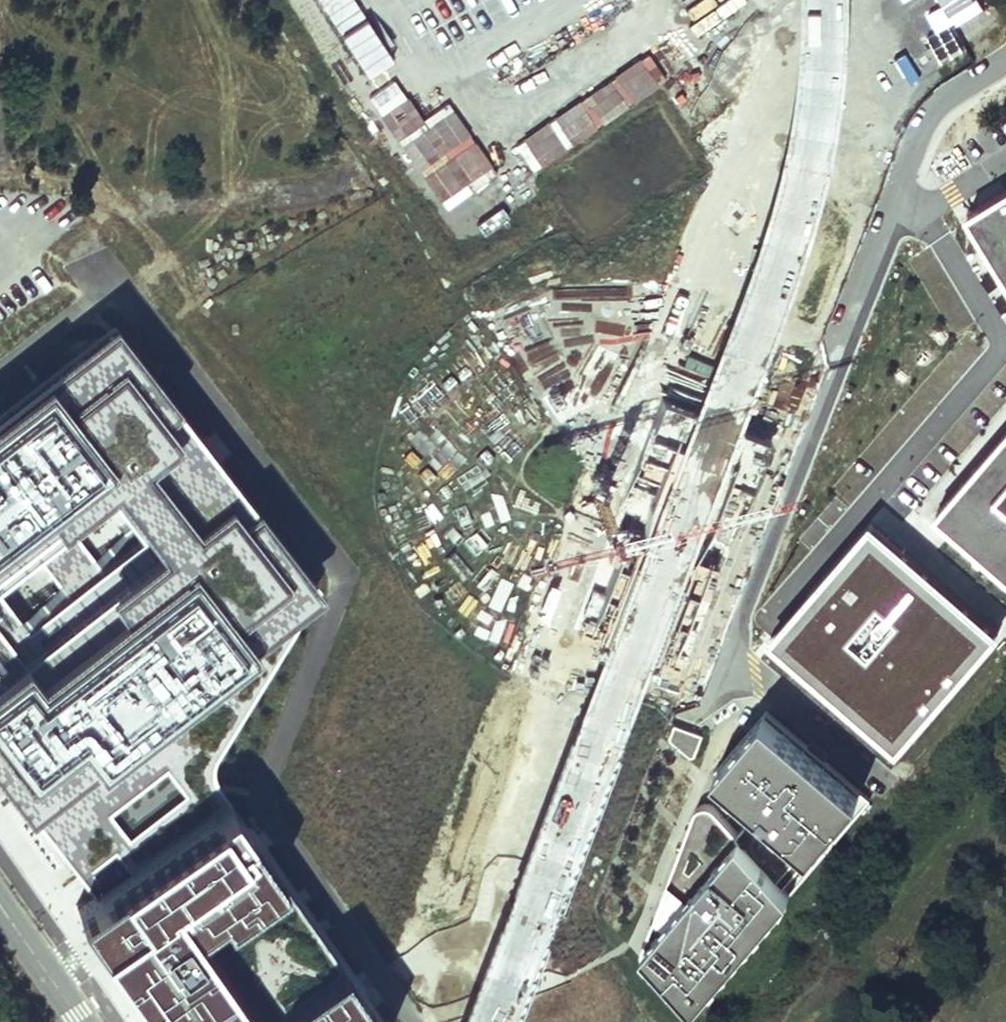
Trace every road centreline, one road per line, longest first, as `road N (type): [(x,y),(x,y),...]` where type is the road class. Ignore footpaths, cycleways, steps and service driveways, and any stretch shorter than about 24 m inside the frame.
road 1 (tertiary): [(84,1021),(0,902)]

